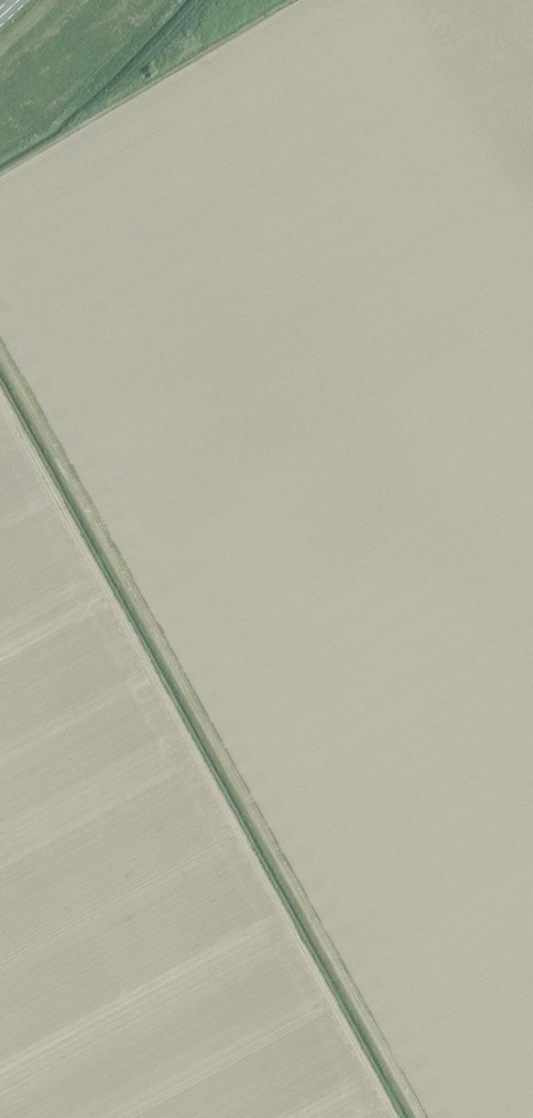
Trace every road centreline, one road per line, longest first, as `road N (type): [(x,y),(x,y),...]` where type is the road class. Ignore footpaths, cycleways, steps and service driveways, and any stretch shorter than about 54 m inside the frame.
road 1 (track): [(423,1117),(0,347)]
road 2 (track): [(0,400),(391,1117)]

